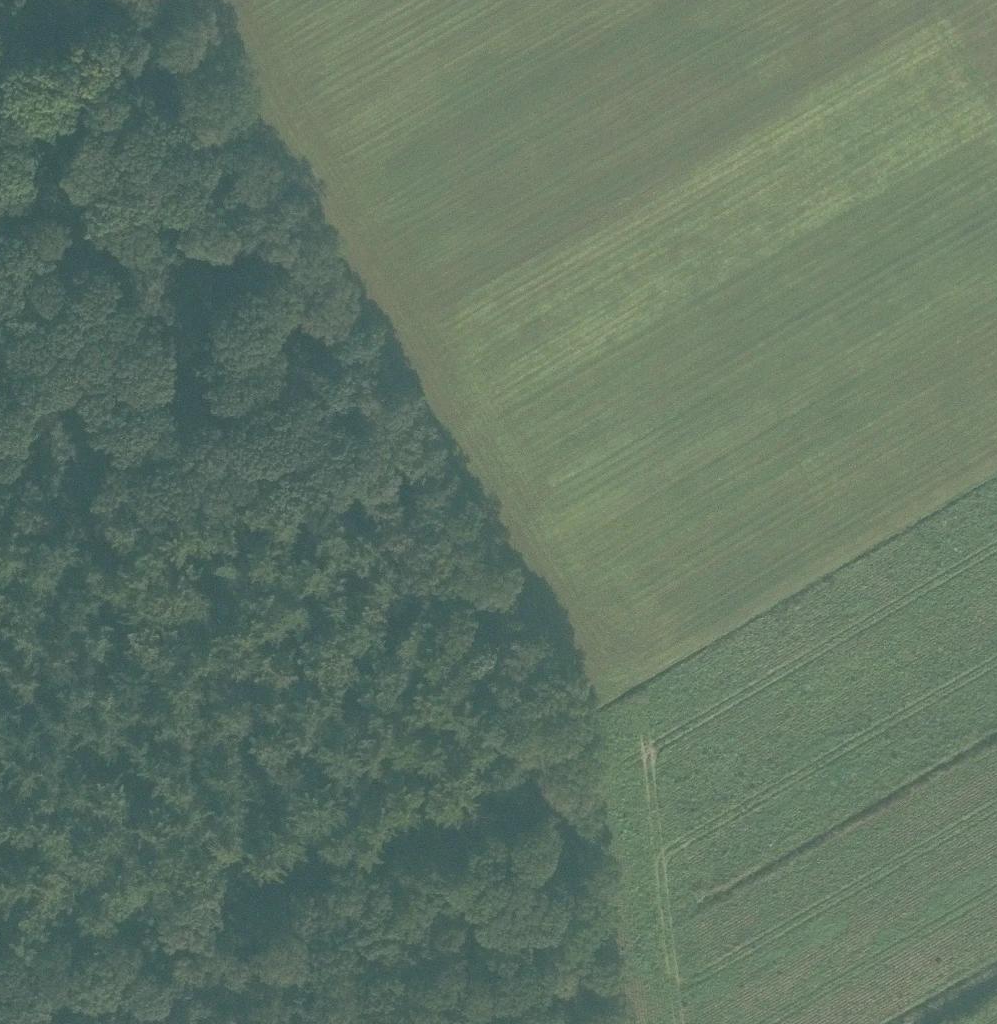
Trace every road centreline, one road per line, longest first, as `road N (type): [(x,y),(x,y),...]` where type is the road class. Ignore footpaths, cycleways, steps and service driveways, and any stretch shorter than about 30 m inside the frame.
road 1 (track): [(574,1023),(539,710),(111,0)]

